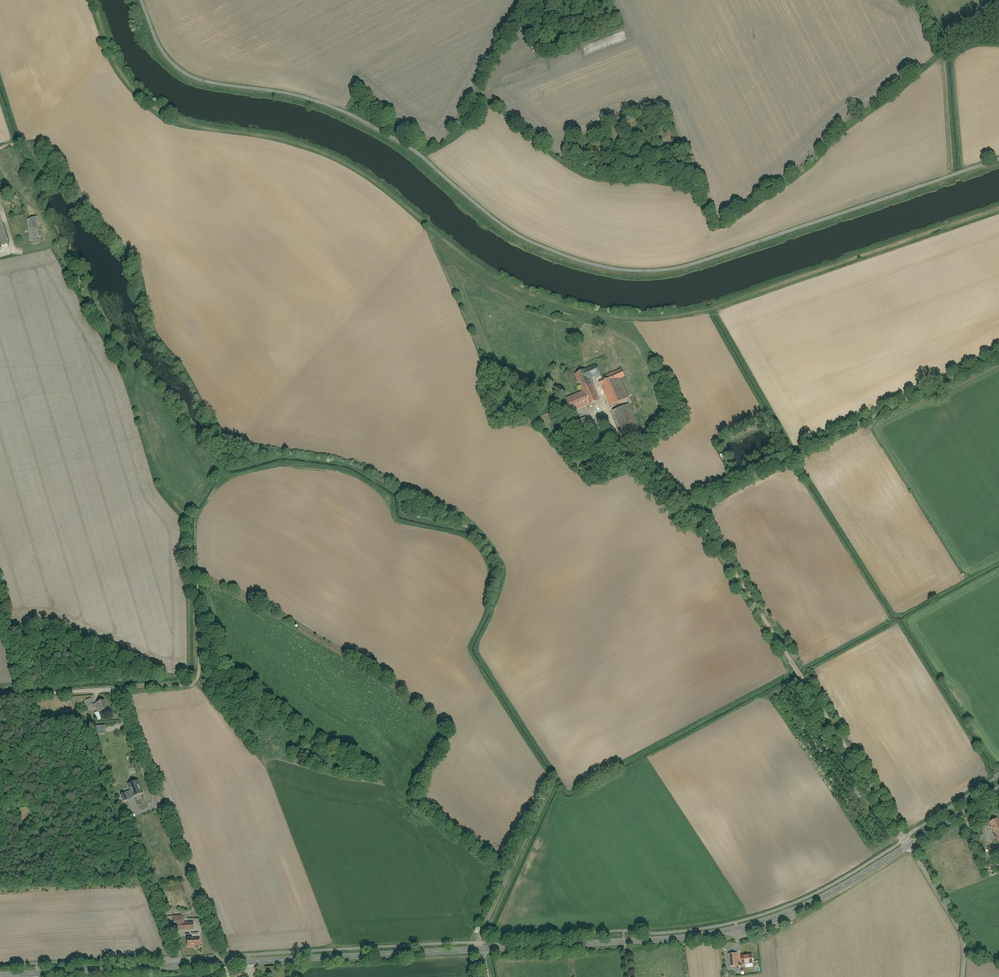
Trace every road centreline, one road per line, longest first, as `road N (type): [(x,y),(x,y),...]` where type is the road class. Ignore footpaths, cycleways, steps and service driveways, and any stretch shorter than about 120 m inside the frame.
road 1 (track): [(113,691),(199,680),(198,514),(169,495),(145,436),(134,376),(56,248),(15,252),(0,205)]
road 2 (track): [(797,669),(569,786),(477,648),(505,568)]
road 3 (tertiary): [(482,949),(695,936),(770,921),(908,845)]
road 4 (unclassified): [(223,963),(113,691),(0,696)]
road 5 (residential): [(693,506),(908,845)]
road 6 (track): [(998,356),(693,506)]
road 7 (tertiary): [(223,963),(482,949)]
road 8 (tertiary): [(0,975),(223,963)]
road 9 (track): [(480,943),(559,773)]
road 10 (track): [(138,238),(55,139),(0,148)]
road 11 (track): [(963,976),(963,938),(908,845)]
road 12 (track): [(480,109),(534,0)]

